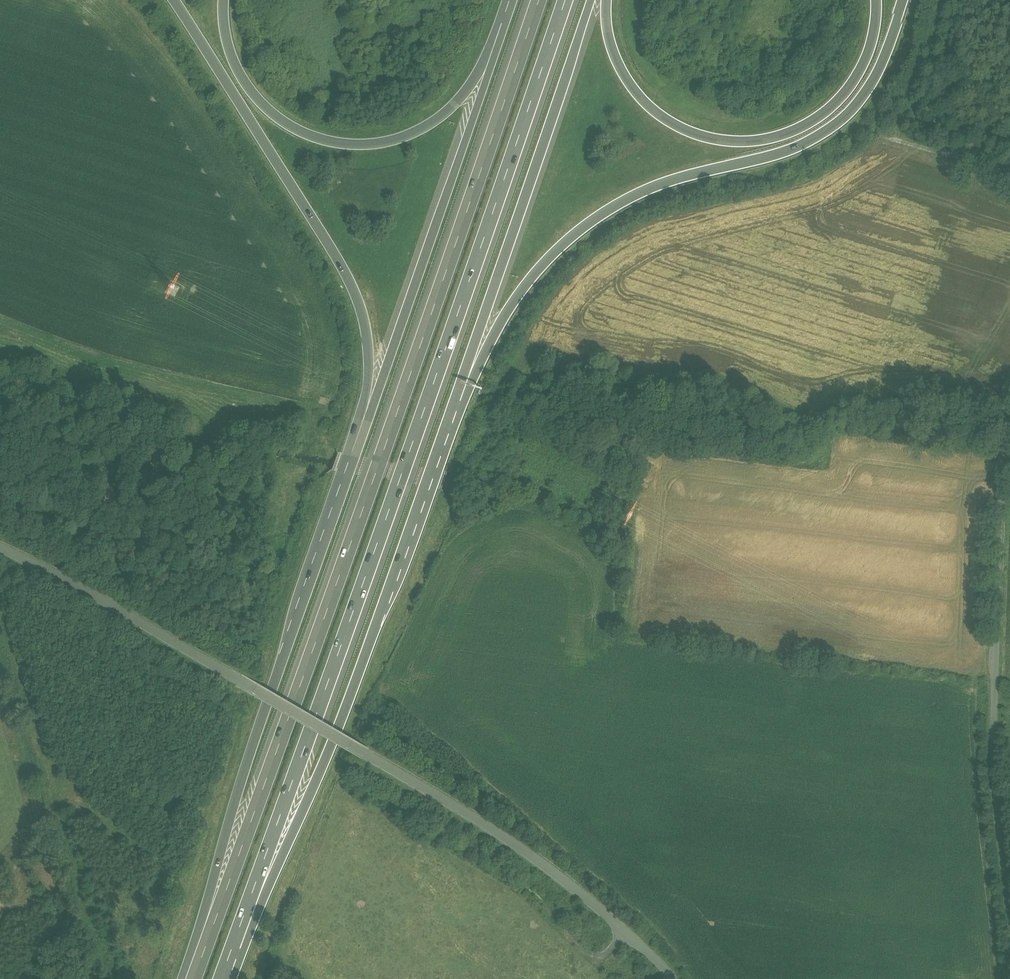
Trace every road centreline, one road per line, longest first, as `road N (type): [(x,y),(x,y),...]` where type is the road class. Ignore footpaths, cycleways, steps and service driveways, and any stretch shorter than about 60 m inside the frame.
road 1 (motorway): [(540,0),(215,924)]
road 2 (motorway): [(246,910),(566,0)]
road 3 (unclassified): [(676,978),(516,842),(0,549)]
road 4 (motorway): [(457,399),(500,317),(567,240),(660,185),(805,145),(848,115),(878,74),(905,0)]
road 5 (motorway): [(246,910),(327,757),(457,399)]
road 6 (motorway): [(373,406),(244,774),(215,924)]
road 7 (unclassified): [(1009,854),(994,656),(1002,407),(1009,385)]
road 8 (motorway): [(173,0),(349,277),(372,349),(373,406)]
road 9 (motorway): [(876,0),(866,59),(837,101),(790,133),(737,142),(692,133),(652,108),(613,50),(603,0)]
road 10 (motorway): [(457,399),(592,0)]
road 11 (motorway): [(492,63),(427,127),(368,145),(327,141),(260,103),(231,54),(224,0)]
road 12 (motorway): [(492,63),(373,406)]

